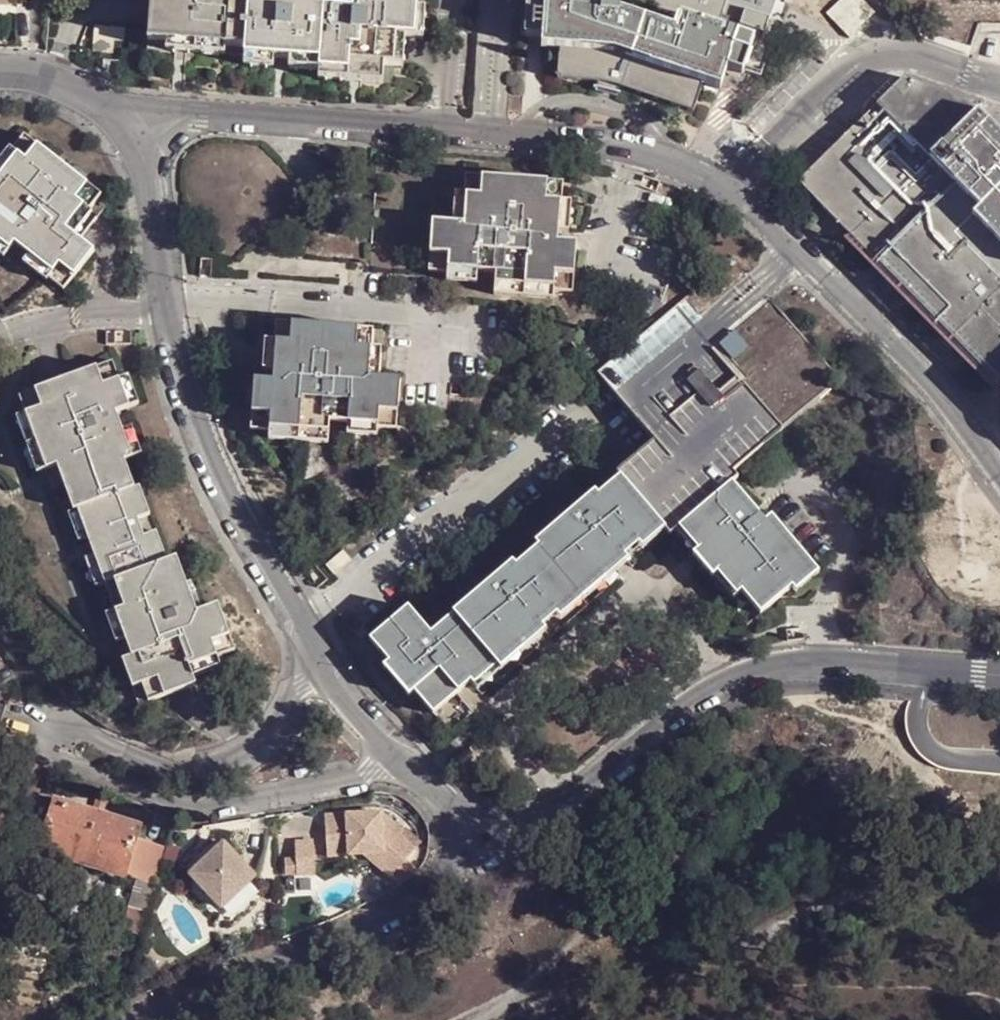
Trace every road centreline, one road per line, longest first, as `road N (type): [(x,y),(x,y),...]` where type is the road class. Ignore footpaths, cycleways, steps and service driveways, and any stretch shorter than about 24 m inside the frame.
road 1 (residential): [(999,480),(932,391),(820,271),(729,189),(666,161),(610,146),(111,112)]
road 2 (residential): [(111,112),(148,163),(170,311),(223,483),(327,667),(371,725),(441,800),(486,816)]
road 3 (residential): [(486,816),(578,793),(730,682),(772,668),(821,663),(999,677)]
road 4 (residential): [(486,816),(479,862),(396,912),(137,1019)]
road 5 (residential): [(0,72),(57,79),(111,112)]

